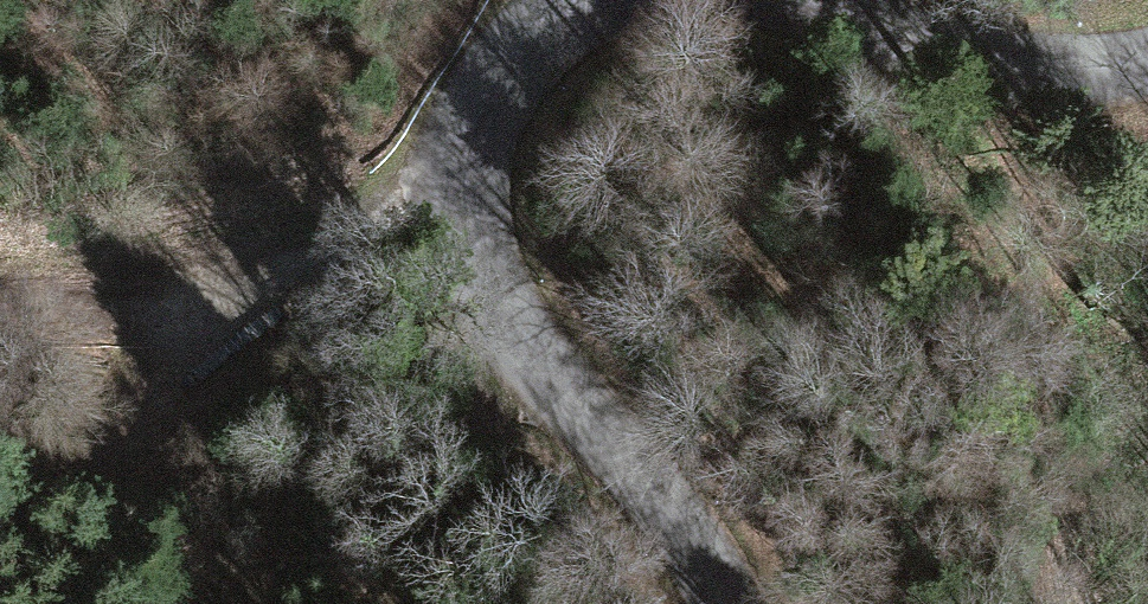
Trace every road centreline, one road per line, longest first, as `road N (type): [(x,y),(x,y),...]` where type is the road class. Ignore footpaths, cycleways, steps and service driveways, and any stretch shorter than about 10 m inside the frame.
road 1 (tertiary): [(732,603),(677,508),(530,350),(475,239),(471,163),(491,98),(545,34),(597,0)]
road 2 (track): [(475,239),(107,291),(0,290)]
road 3 (tertiary): [(813,0),(1000,60),(1086,68),(1147,58)]

